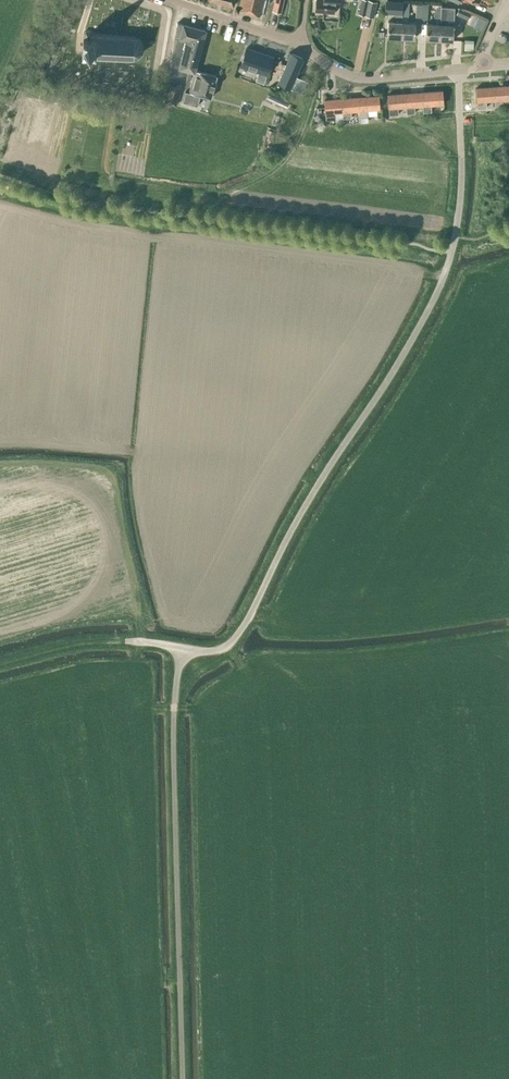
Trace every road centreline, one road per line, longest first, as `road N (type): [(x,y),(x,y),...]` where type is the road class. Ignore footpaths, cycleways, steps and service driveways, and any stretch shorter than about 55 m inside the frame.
road 1 (unclassified): [(185,656),(227,646),(237,636),(293,526),(440,284),(461,201),(457,69)]
road 2 (unclassified): [(182,1078),(174,709),(185,656)]
road 3 (track): [(111,233),(126,186),(223,199),(263,183),(307,134),(328,65)]
road 4 (unclassified): [(0,665),(135,639),(173,644),(185,656)]
road 5 (unclassified): [(457,69),(355,77),(328,65),(302,40)]
road 6 (residential): [(302,40),(176,0)]

